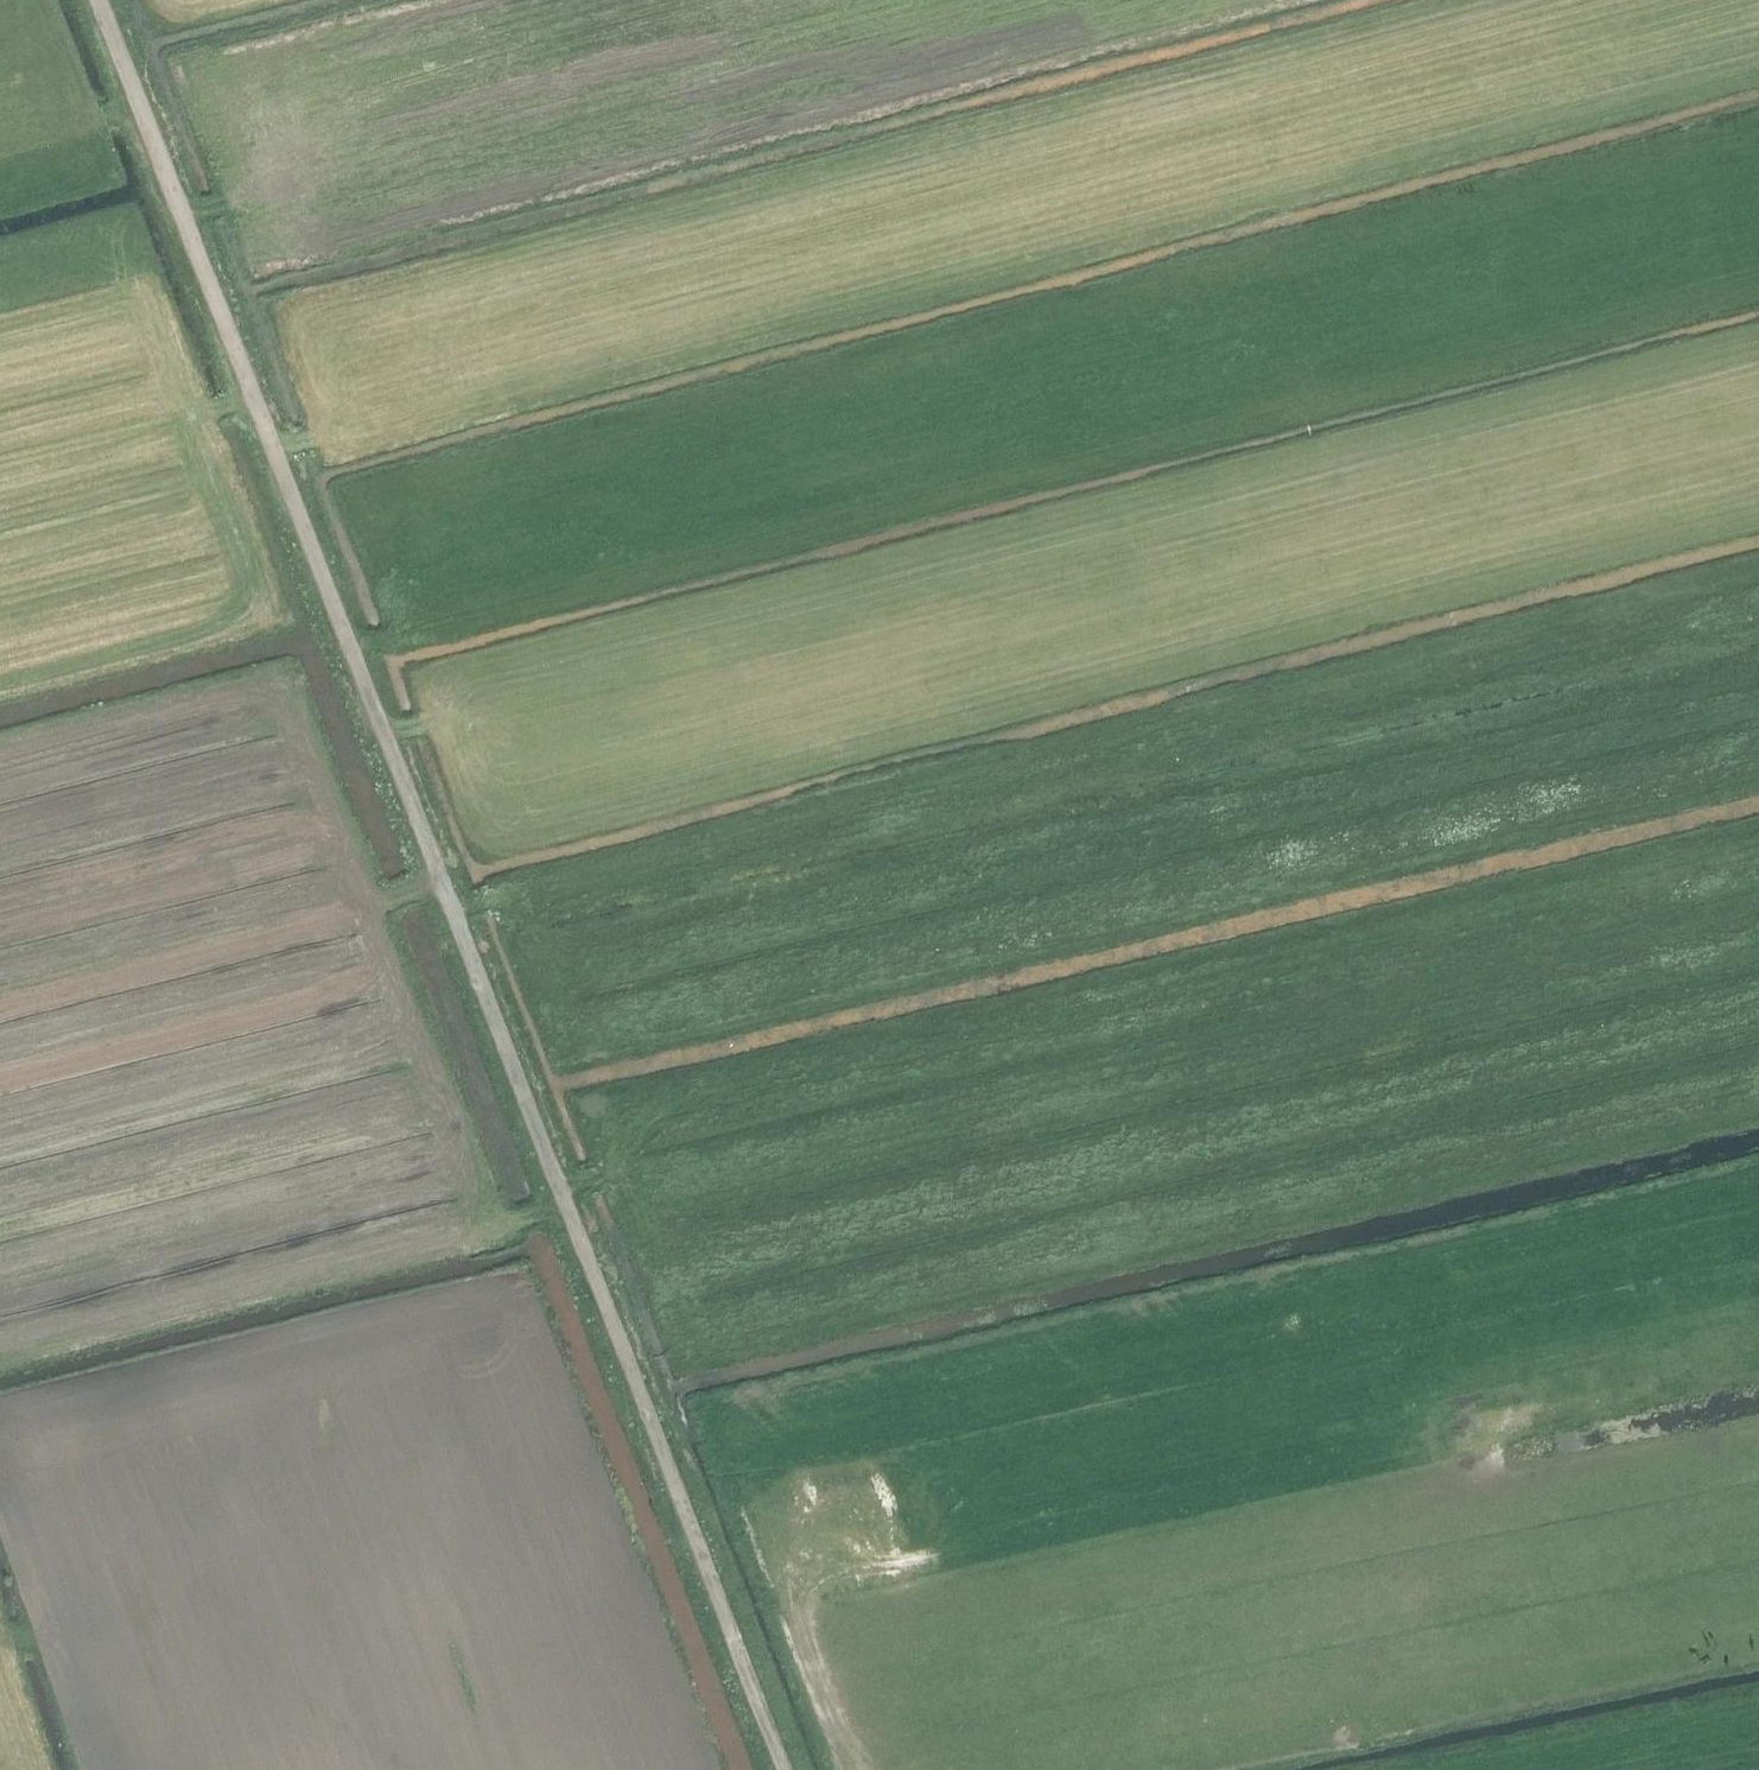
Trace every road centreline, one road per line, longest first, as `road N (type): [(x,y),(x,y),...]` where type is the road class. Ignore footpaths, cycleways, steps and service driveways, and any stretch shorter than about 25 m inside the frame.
road 1 (track): [(103,0),(787,1769)]

